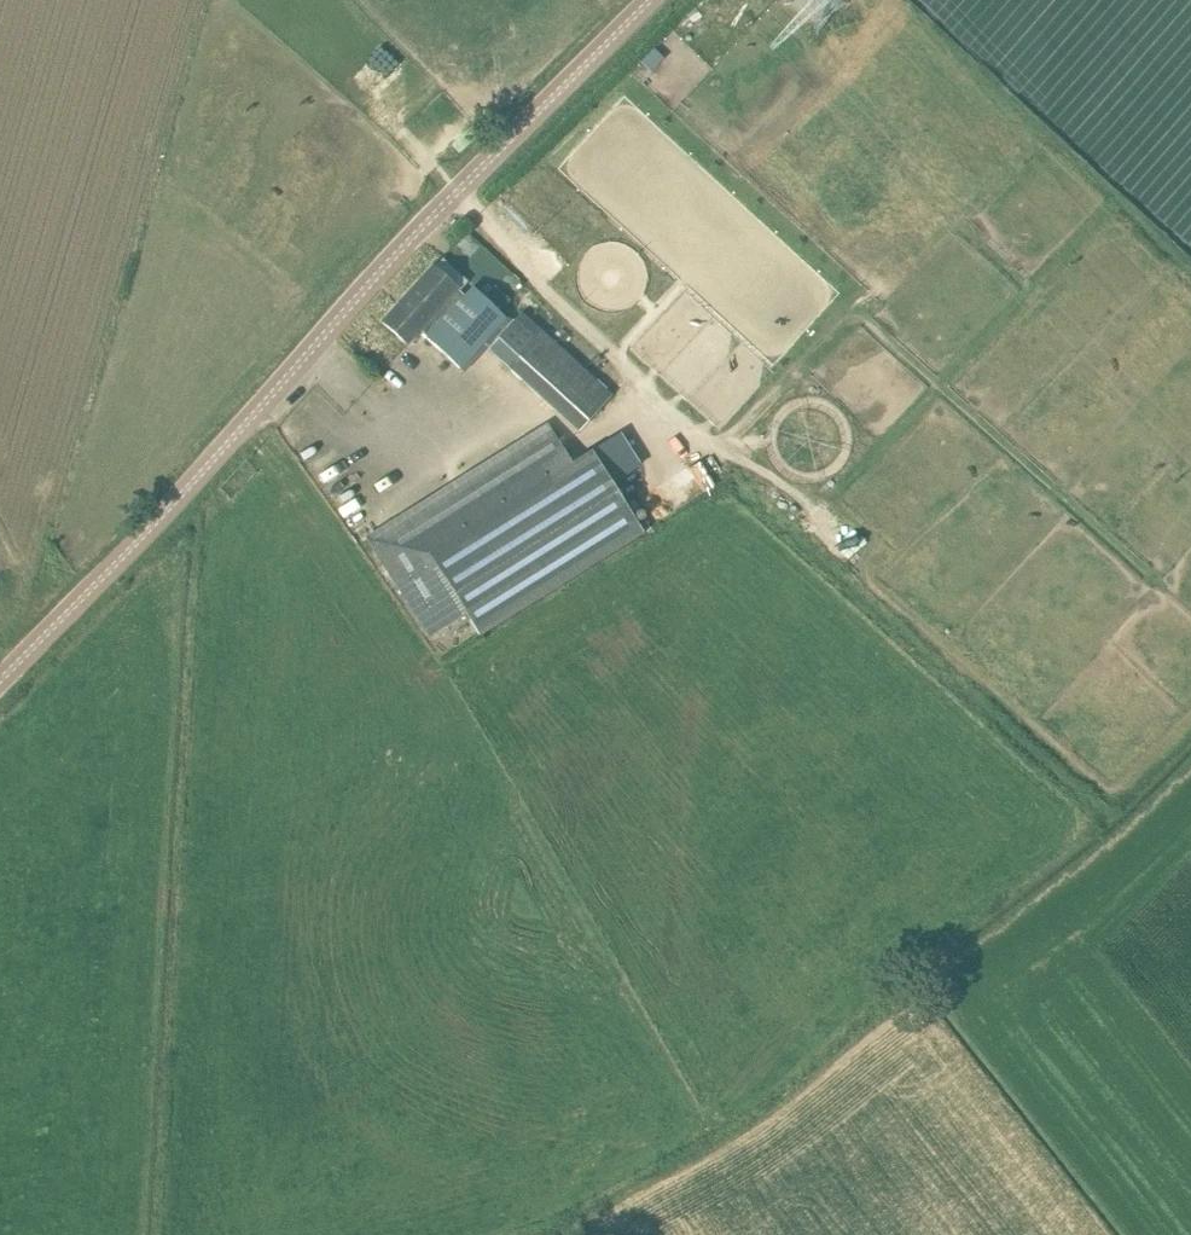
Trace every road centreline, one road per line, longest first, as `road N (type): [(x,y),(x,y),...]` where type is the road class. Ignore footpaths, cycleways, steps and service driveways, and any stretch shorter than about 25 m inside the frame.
road 1 (tertiary): [(0,682),(177,504),(478,176),(656,0)]

